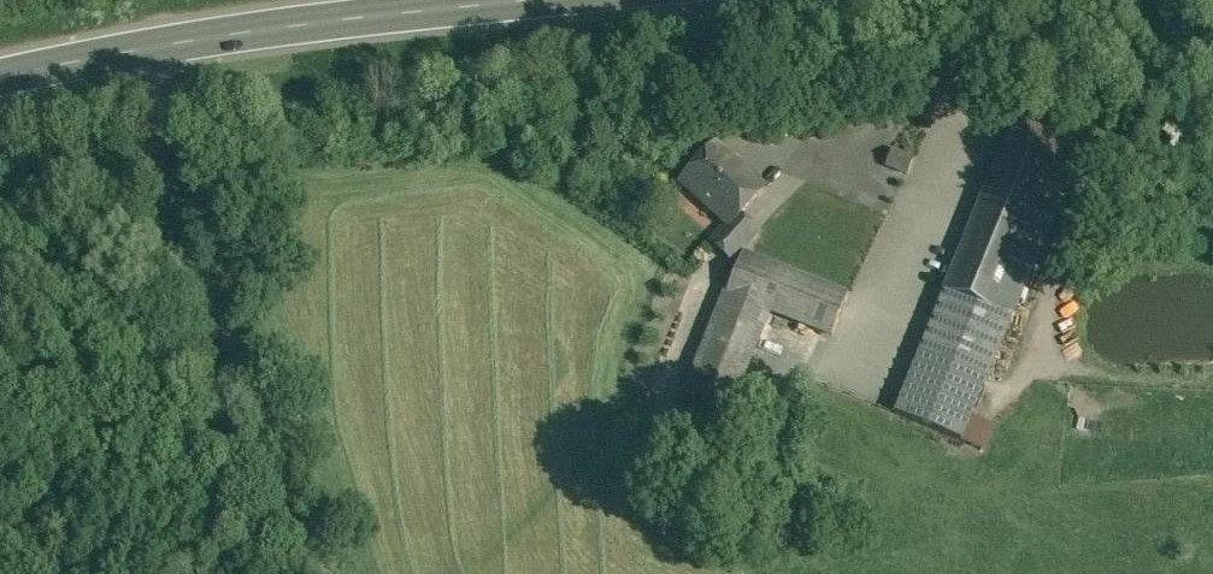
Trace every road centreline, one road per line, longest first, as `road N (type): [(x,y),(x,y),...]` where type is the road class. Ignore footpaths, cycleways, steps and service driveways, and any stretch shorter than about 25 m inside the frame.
road 1 (unclassified): [(129,52),(145,116),(322,573)]
road 2 (secondary): [(129,52),(532,0)]
road 3 (secondary): [(0,79),(129,52)]

